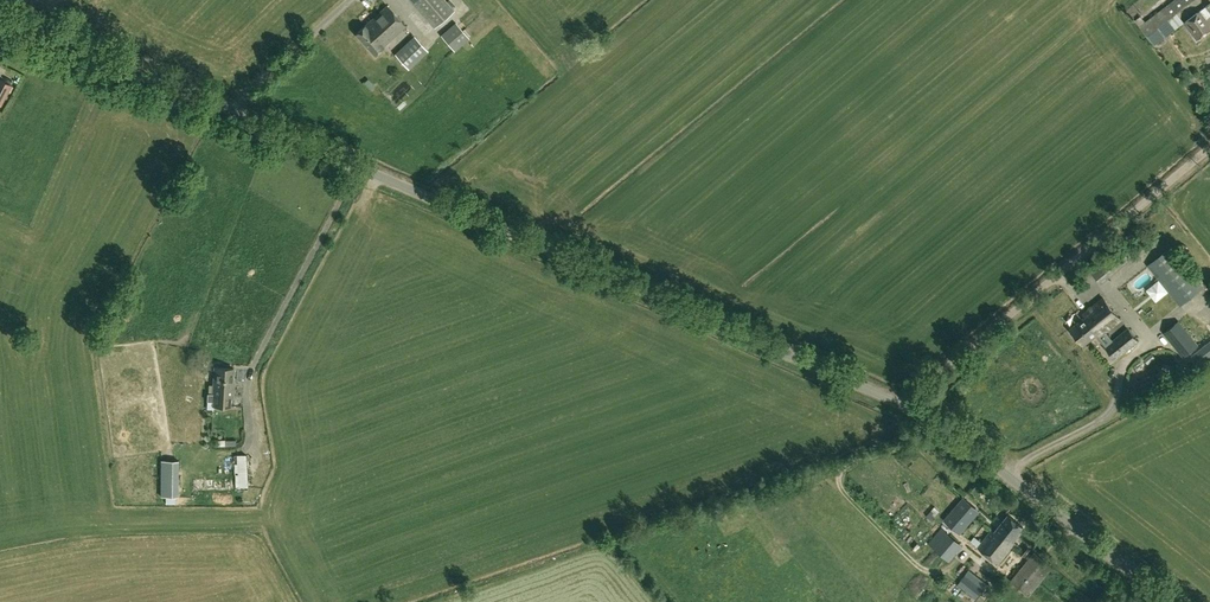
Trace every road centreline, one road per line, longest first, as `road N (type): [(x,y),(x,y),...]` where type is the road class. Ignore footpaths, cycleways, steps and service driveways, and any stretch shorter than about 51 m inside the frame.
road 1 (unclassified): [(1175,601),(1015,476),(902,401),(0,2)]

